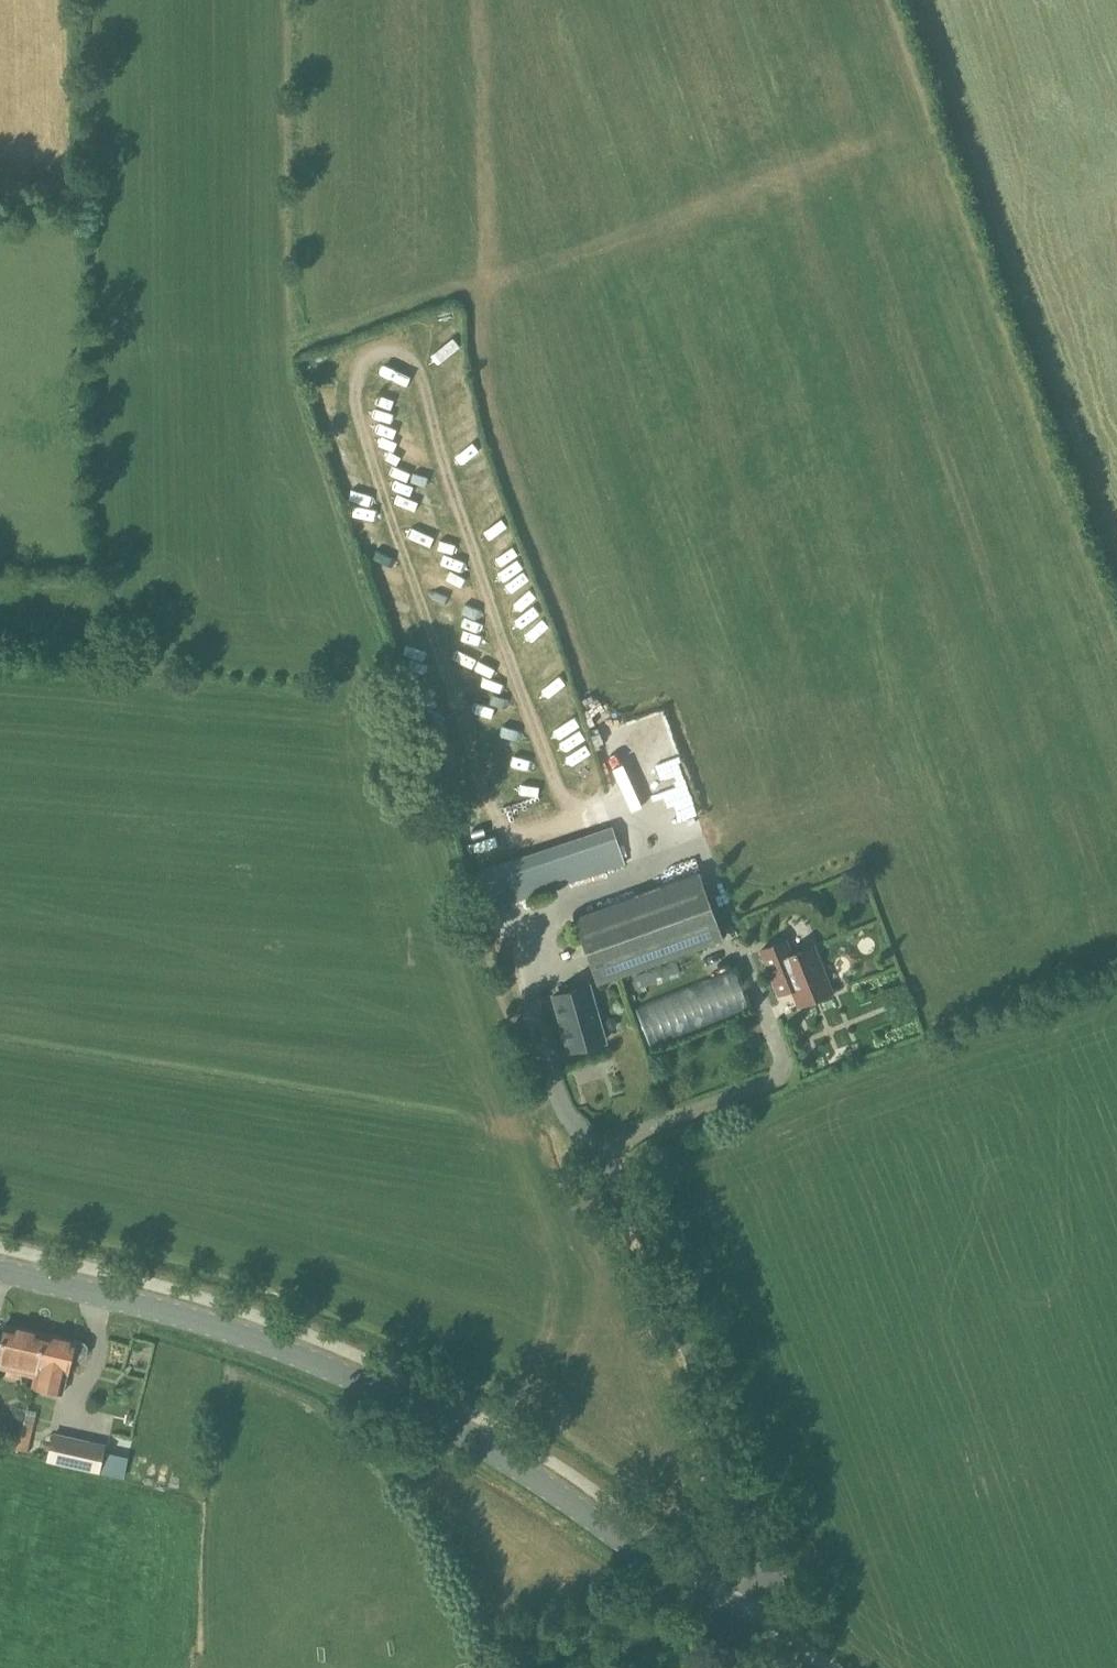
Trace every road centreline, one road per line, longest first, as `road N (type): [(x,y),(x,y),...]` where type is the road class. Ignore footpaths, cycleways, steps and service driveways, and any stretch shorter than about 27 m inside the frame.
road 1 (tertiary): [(790,1667),(673,1580),(381,1389),(281,1345),(0,1270)]

